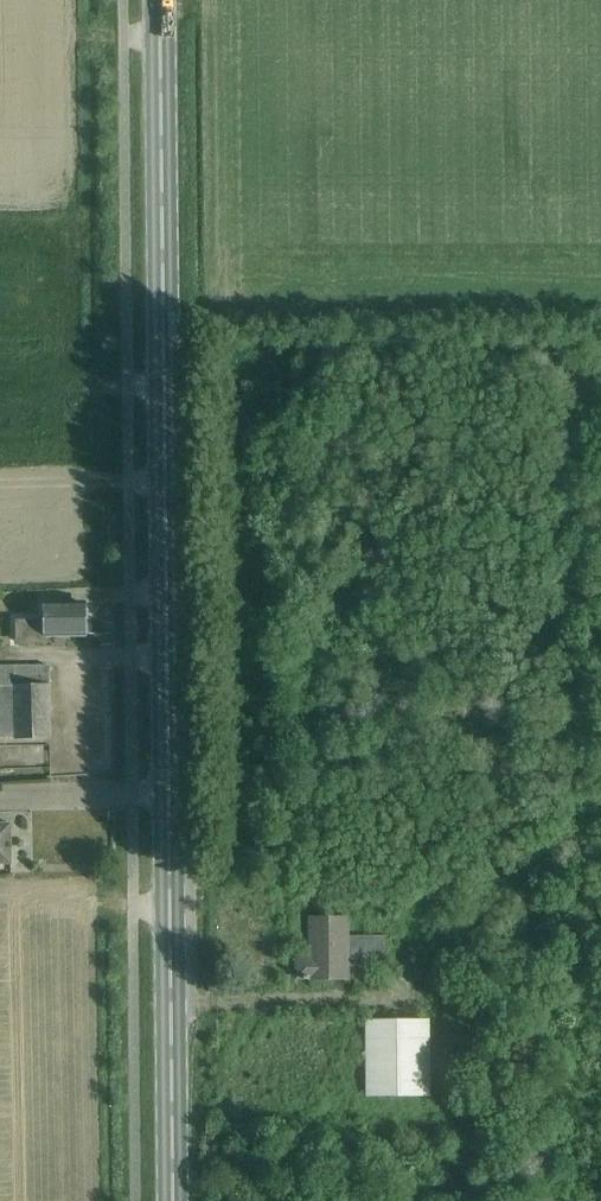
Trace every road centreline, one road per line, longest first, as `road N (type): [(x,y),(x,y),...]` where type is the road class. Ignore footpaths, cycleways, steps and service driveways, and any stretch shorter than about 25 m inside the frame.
road 1 (tertiary): [(170,1200),(159,0)]

